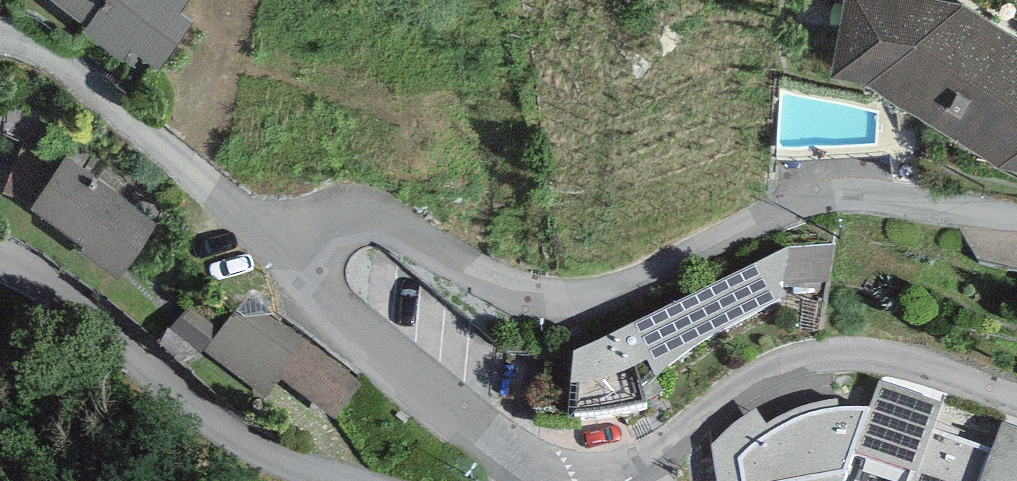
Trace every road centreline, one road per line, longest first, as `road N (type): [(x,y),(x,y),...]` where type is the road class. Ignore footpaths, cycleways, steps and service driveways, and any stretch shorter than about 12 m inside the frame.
road 1 (residential): [(303,250),(324,230),(375,220),(515,292),(559,299),(612,289),(818,201),(863,197),(1016,216)]
road 2 (residential): [(1016,400),(871,358),(795,363),(741,388),(634,480)]
road 3 (residential): [(340,480),(240,439),(78,308),(0,264)]
road 4 (residential): [(303,250),(237,216),(57,56),(0,35)]
road 5 (residential): [(529,480),(492,436),(322,310),(301,273),(303,250)]

